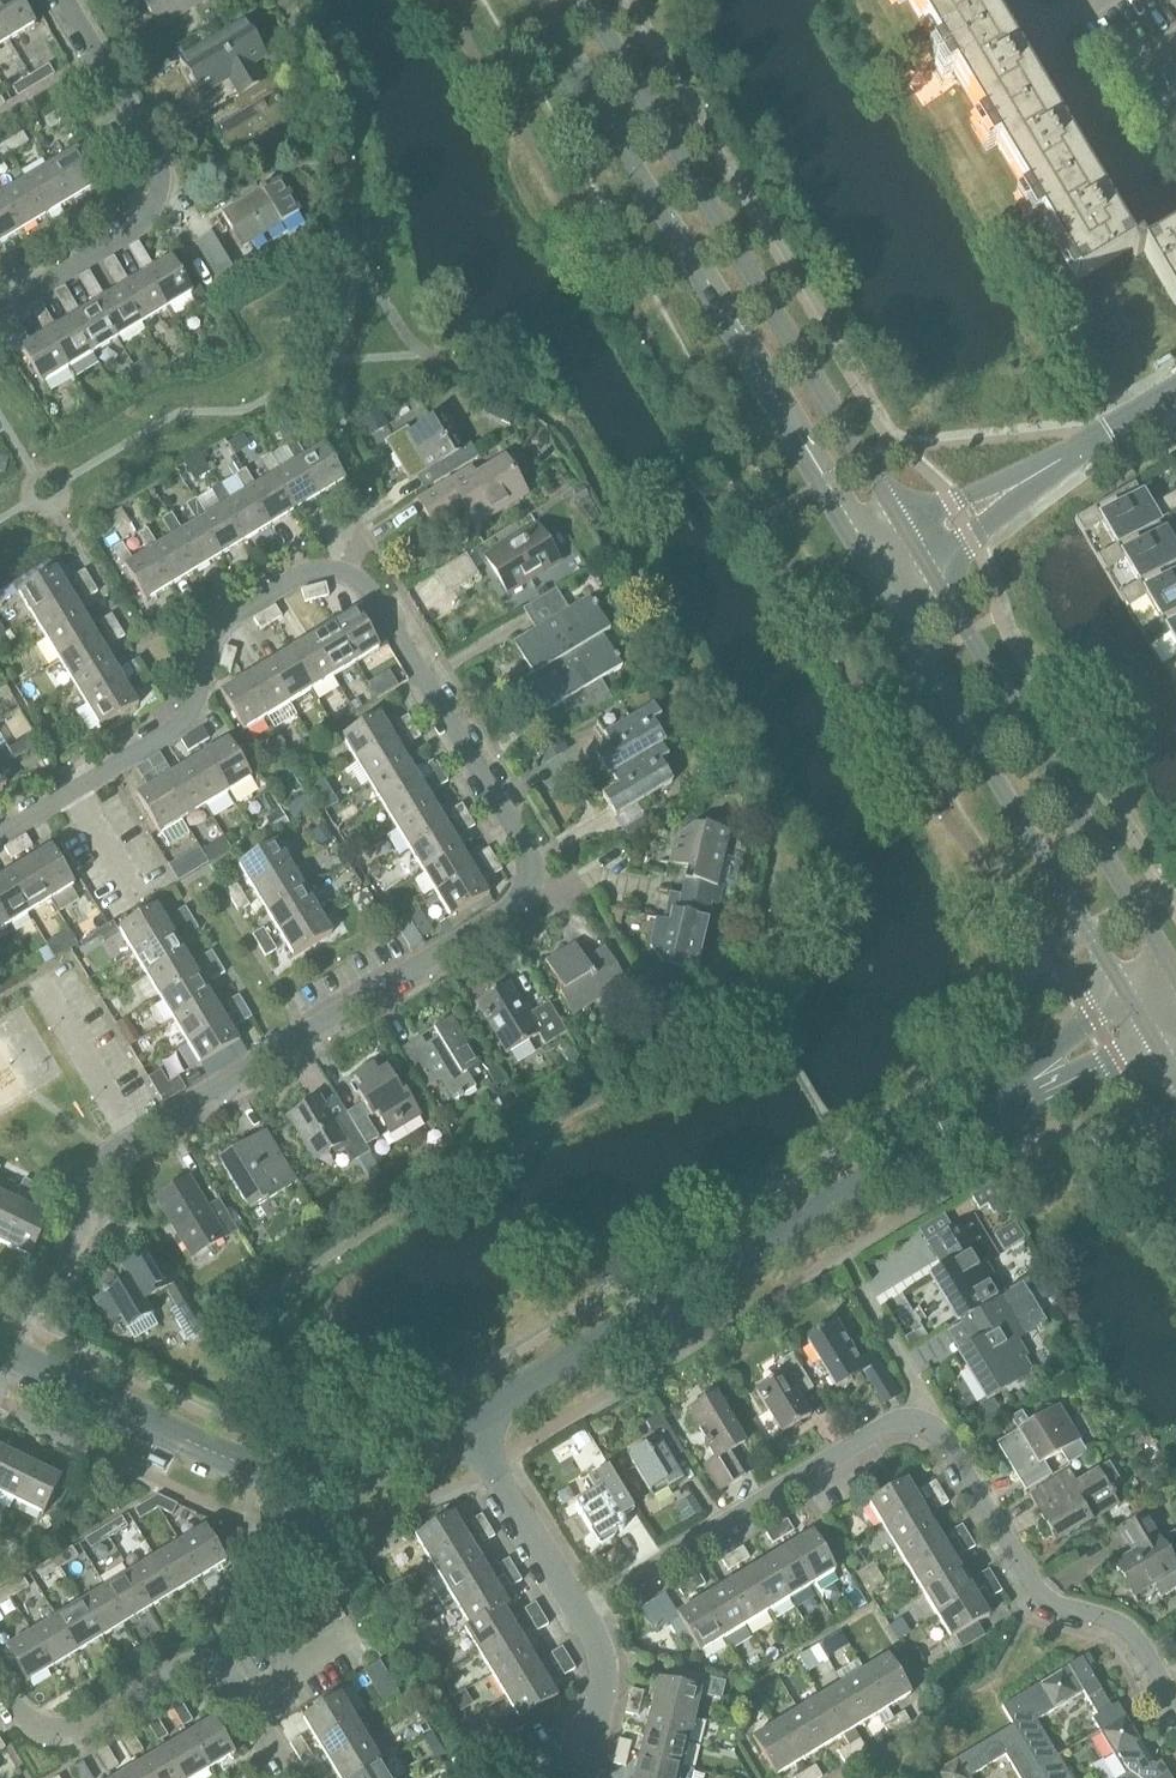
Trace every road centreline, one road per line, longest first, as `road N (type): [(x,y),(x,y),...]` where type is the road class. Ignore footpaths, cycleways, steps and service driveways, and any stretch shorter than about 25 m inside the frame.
road 1 (residential): [(135,1137),(514,909),(530,884),(530,857),(371,591),(334,570),(302,575),(218,628),(184,723),(0,830)]
road 2 (unclassified): [(477,1419),(670,1313),(1140,1025)]
road 3 (primary): [(541,0),(876,573)]
road 4 (primary): [(915,548),(587,0)]
road 5 (primary): [(876,573),(1140,1025)]
road 6 (primary): [(1175,981),(915,548)]
road 7 (residential): [(477,1419),(395,1462),(276,1476),(21,1361)]
road 8 (residential): [(66,0),(151,140),(162,184),(143,223),(0,311)]
road 9 (residential): [(926,1411),(1037,1593),(1134,1635),(1175,1705)]
road 10 (residential): [(588,1597),(926,1411)]
road 11 (residential): [(0,1695),(18,1726),(69,1743),(194,1674),(224,1681),(245,1697),(292,1777)]
road 12 (unclassified): [(915,548),(1169,395)]
road 13 (residential): [(21,1361),(28,1326),(84,1203),(112,1153),(135,1137)]
road 14 (residential): [(588,1597),(477,1419)]
road 15 (unclassified): [(1117,171),(1017,0)]
road 16 (residential): [(135,1137),(39,976)]
road 17 (unclassified): [(583,1777),(594,1744),(597,1670),(588,1597)]
road 18 (residential): [(926,1411),(842,1258)]

